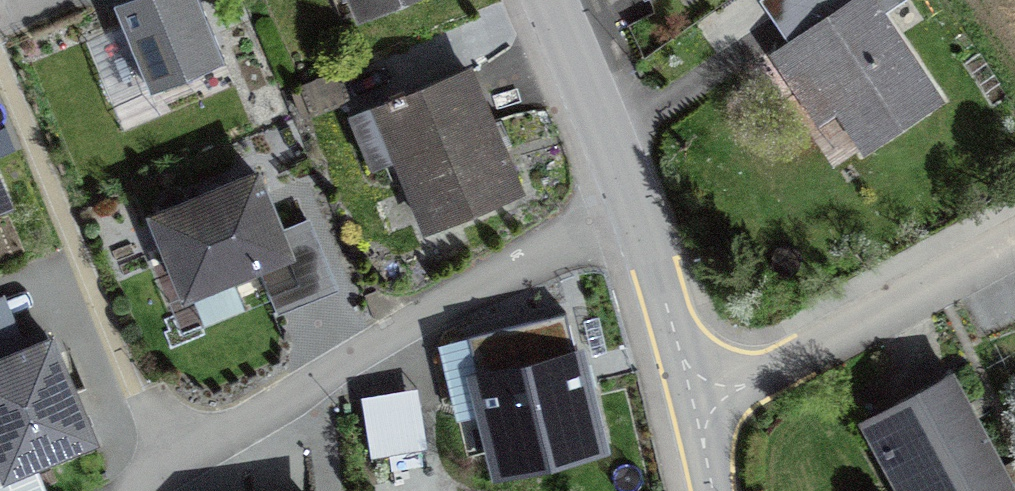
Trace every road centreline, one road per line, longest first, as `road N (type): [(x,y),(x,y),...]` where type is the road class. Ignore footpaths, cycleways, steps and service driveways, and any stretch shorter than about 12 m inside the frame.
road 1 (residential): [(132,490),(168,454),(481,283),(633,215)]
road 2 (tertiary): [(713,490),(698,405),(633,215)]
road 3 (tertiary): [(633,215),(544,0)]

